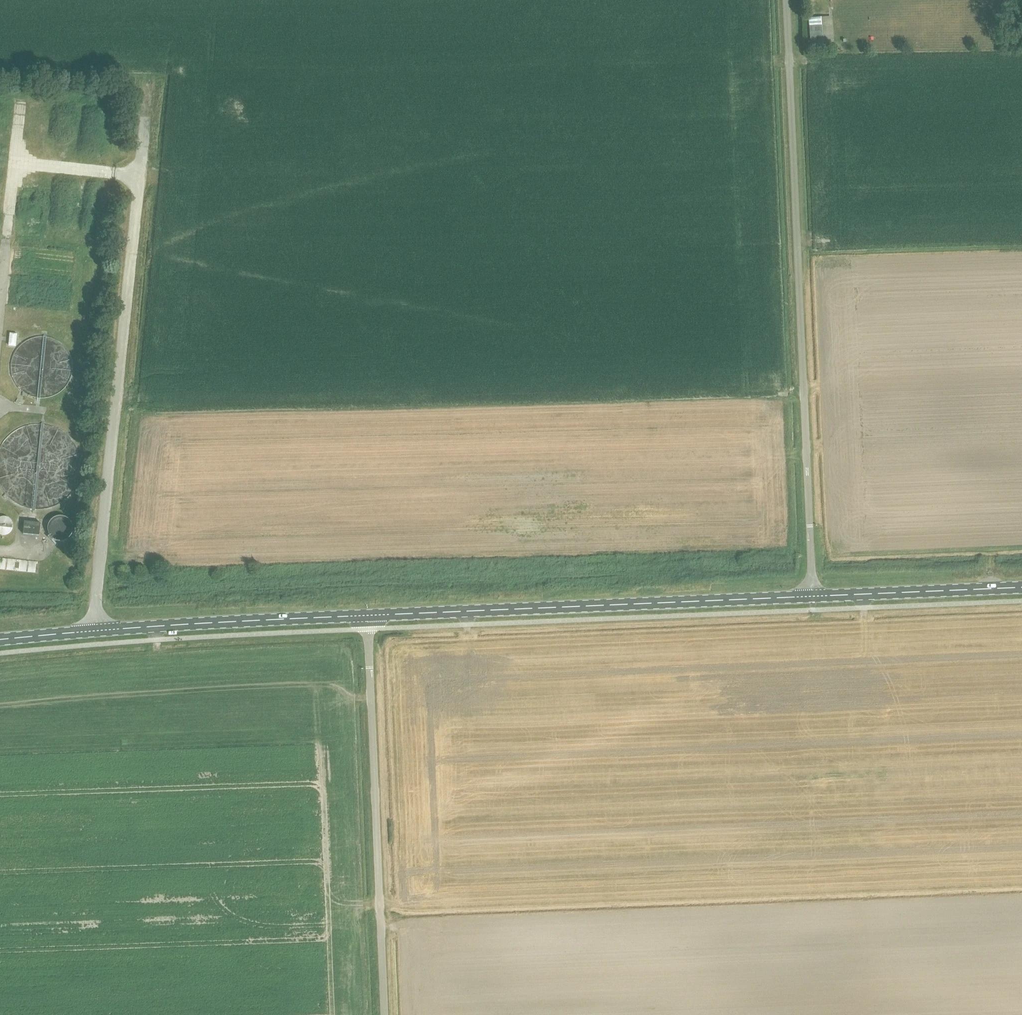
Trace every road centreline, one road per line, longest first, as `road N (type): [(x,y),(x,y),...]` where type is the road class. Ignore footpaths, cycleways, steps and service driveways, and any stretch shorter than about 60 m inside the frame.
road 1 (unclassified): [(814,597),(787,0)]
road 2 (tertiary): [(368,615),(814,597)]
road 3 (unclassified): [(386,1014),(368,615)]
road 4 (tertiary): [(0,640),(368,615)]
road 5 (tertiary): [(814,597),(1021,587)]

